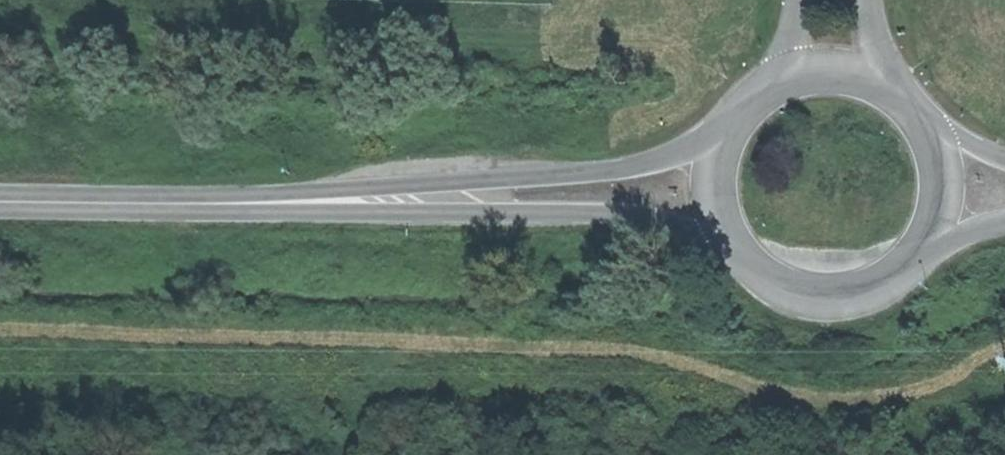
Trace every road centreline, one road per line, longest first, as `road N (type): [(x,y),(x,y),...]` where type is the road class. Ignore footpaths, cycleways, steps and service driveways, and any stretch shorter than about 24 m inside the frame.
road 1 (secondary): [(738,122),(652,162),(546,180),(246,204)]
road 2 (secondary): [(246,204),(725,222)]
road 3 (secondary): [(725,222),(747,257),(779,283),(819,295),(861,291),(898,272),(926,241)]
road 4 (secondary): [(0,201),(246,204)]
road 5 (secondary): [(926,241),(942,180),(921,120)]

